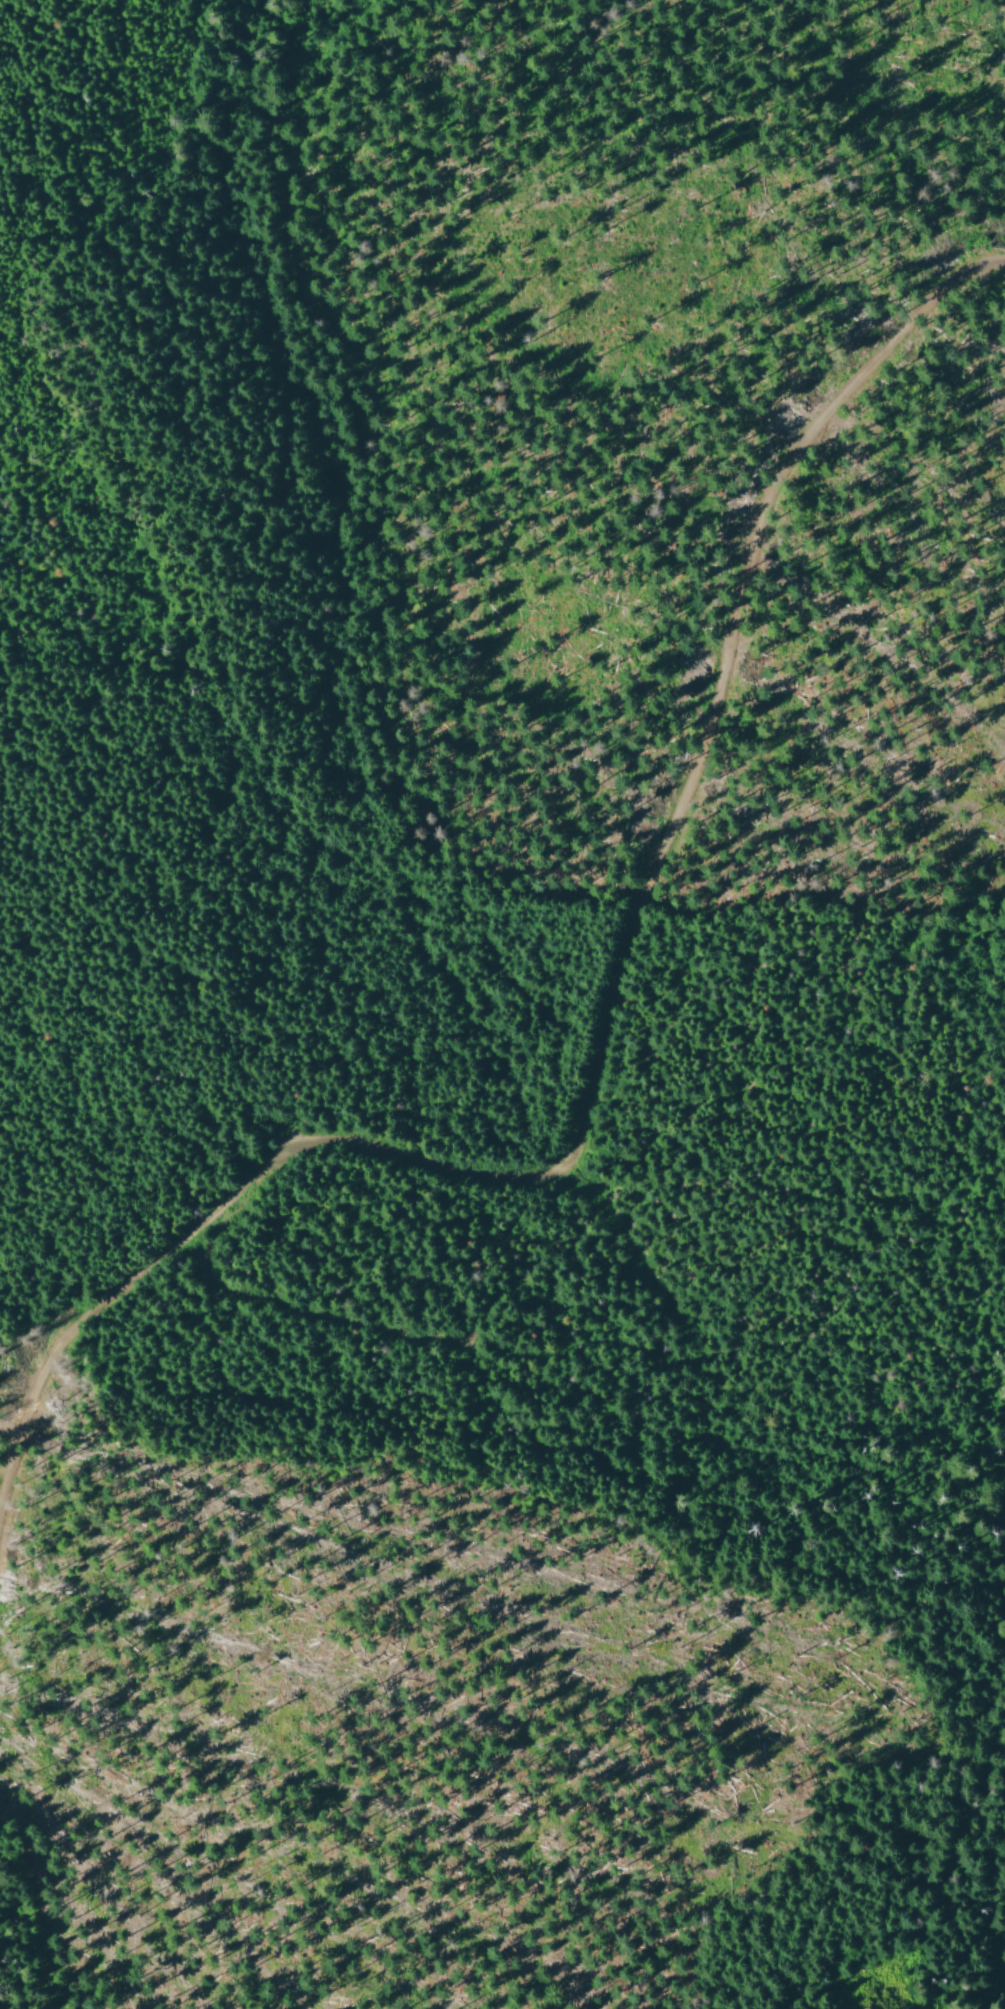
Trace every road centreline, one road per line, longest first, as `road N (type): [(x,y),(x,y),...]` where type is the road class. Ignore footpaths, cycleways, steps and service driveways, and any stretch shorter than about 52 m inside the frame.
road 1 (track): [(1004,270),(974,276),(943,296),(771,497),(697,780),(634,898),(583,1107),(555,1167),(504,1178),(317,1141),(282,1153),(58,1346),(0,1513)]
road 2 (track): [(239,1189),(203,1252),(201,1269),(211,1282),(464,1347)]

